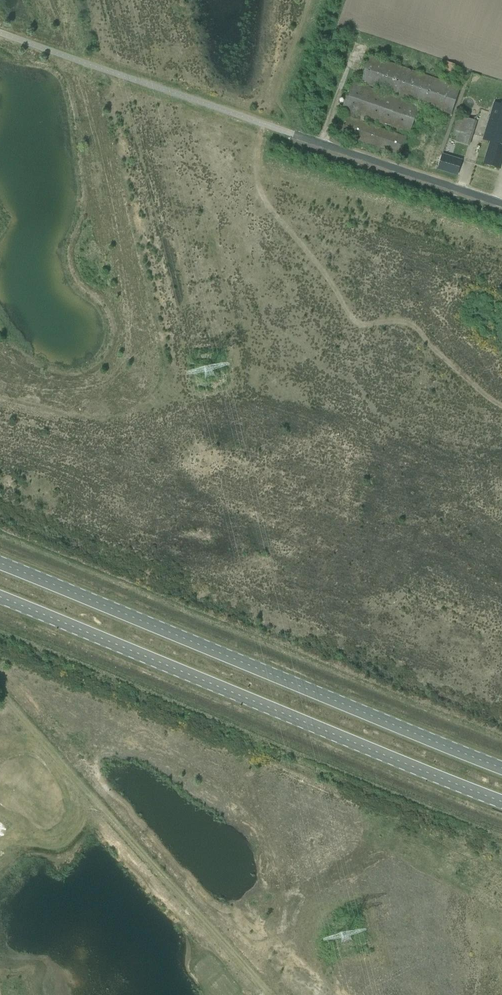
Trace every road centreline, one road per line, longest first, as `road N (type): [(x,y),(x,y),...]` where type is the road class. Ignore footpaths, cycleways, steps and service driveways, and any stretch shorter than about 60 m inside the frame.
road 1 (primary): [(501,769),(0,565)]
road 2 (primary): [(0,600),(501,803)]
road 3 (unclassified): [(501,203),(105,71)]
road 4 (track): [(268,994),(0,691)]

